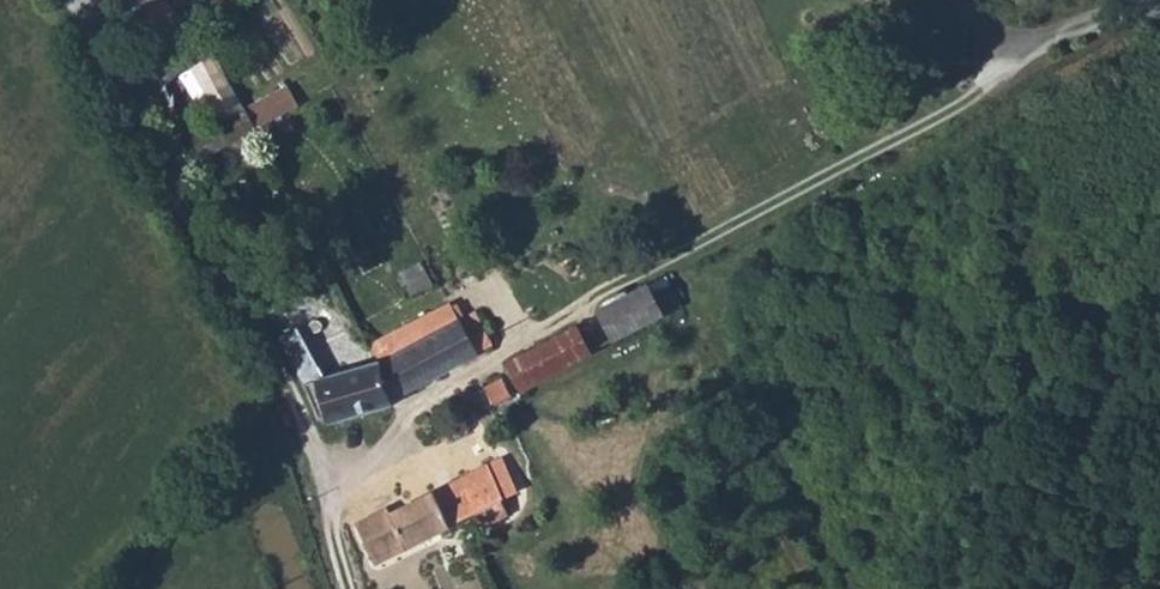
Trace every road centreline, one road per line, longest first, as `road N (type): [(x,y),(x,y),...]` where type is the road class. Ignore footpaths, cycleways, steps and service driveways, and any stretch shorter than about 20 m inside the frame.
road 1 (track): [(321,485),(402,446),(432,401),(977,96)]

